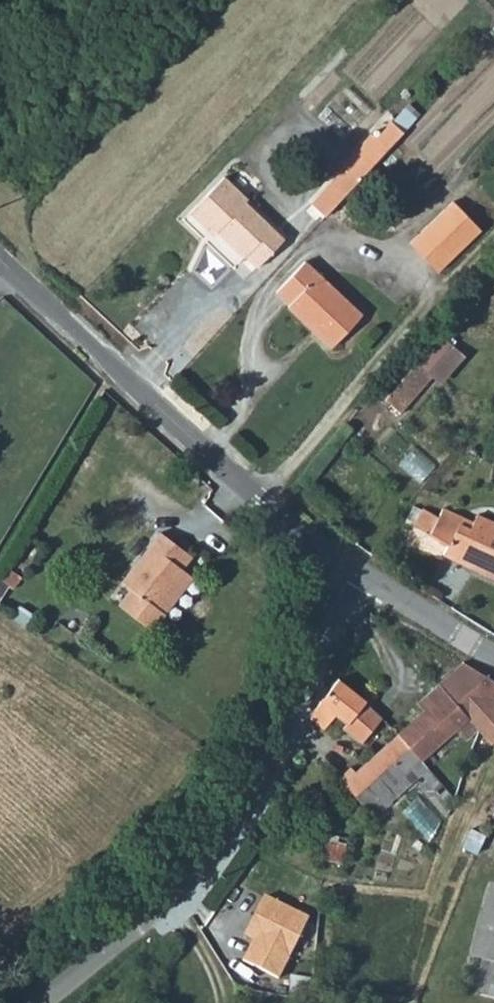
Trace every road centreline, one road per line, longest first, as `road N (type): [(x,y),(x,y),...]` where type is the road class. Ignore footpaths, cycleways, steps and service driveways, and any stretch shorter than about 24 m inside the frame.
road 1 (unclassified): [(362,576),(218,842),(176,897),(46,1002)]
road 2 (unclassified): [(362,576),(260,499),(0,260)]
road 3 (track): [(260,499),(493,244)]
road 4 (unclassified): [(493,655),(362,576)]

